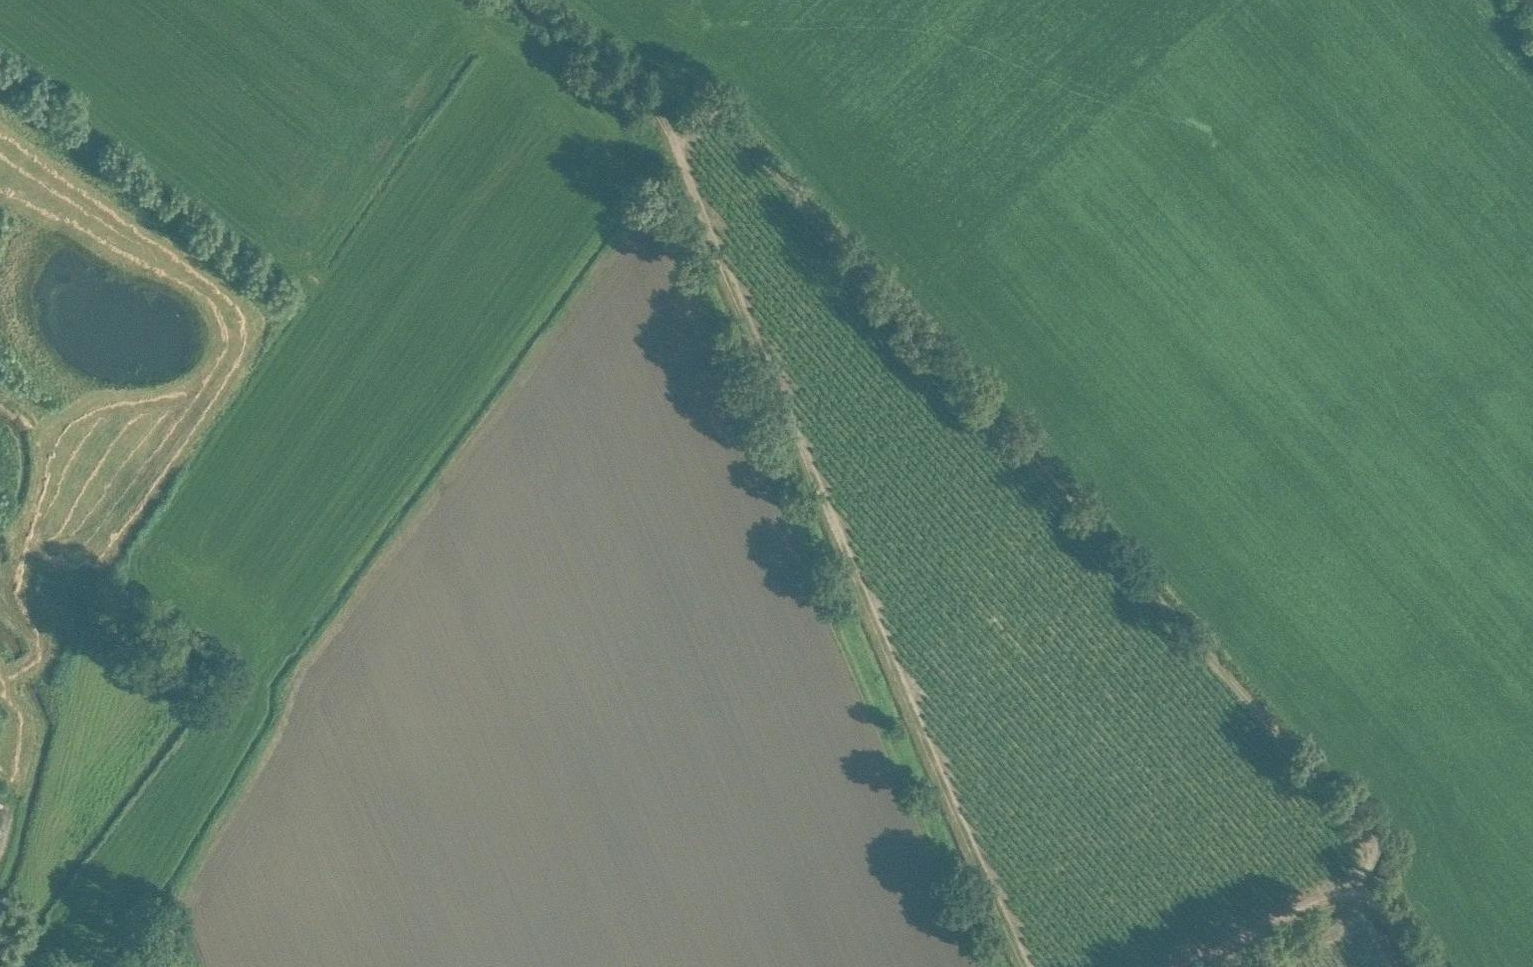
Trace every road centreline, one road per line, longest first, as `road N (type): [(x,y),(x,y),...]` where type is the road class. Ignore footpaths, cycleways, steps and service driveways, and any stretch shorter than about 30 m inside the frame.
road 1 (track): [(1010,966),(668,135),(648,98),(522,0)]
road 2 (track): [(1420,966),(1398,931),(1352,918),(1255,966)]

